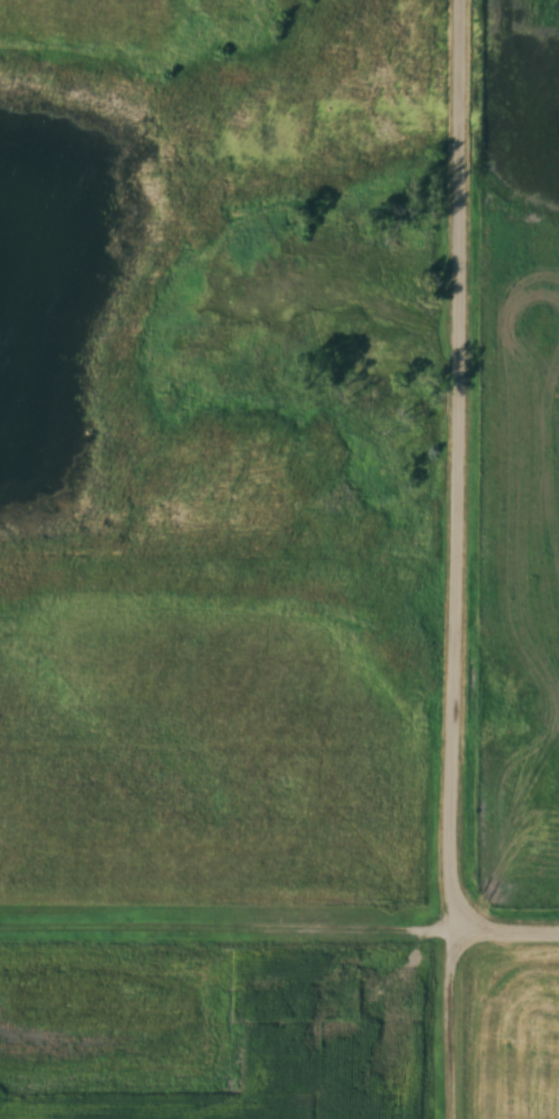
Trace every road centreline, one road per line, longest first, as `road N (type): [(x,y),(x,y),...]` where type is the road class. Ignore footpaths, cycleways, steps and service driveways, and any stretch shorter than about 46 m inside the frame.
road 1 (residential): [(462,0),(456,1118)]
road 2 (residential): [(0,936),(558,936)]

